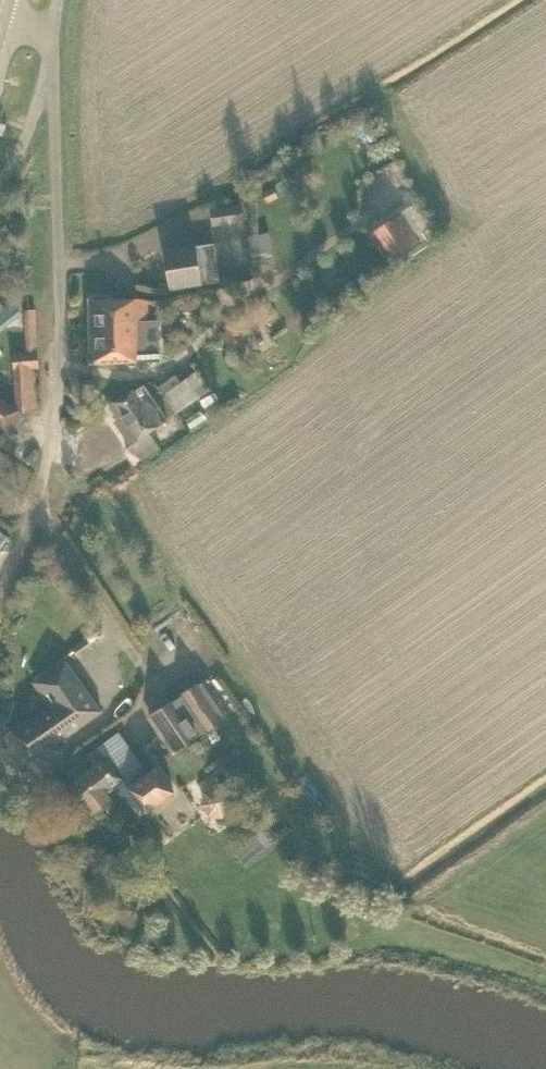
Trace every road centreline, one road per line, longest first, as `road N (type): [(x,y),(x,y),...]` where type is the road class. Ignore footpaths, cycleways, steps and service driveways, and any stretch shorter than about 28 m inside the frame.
road 1 (unclassified): [(42,87),(55,107),(58,402),(46,472),(0,598)]

